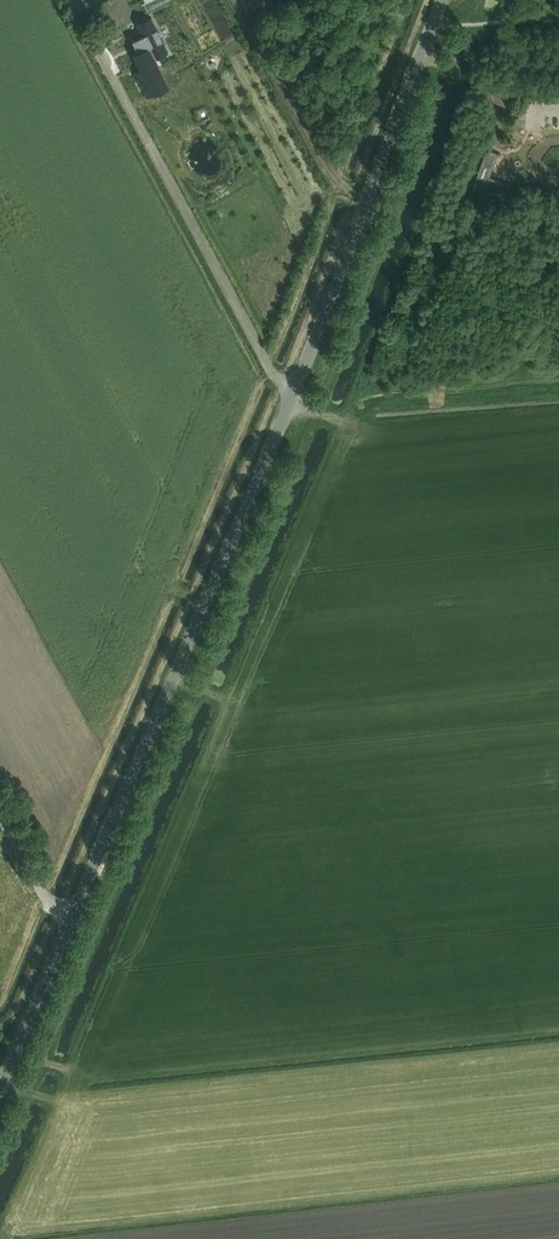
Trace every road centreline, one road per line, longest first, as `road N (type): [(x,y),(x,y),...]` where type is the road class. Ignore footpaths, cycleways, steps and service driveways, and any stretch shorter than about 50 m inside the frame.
road 1 (unclassified): [(0,1084),(293,390),(442,0)]

